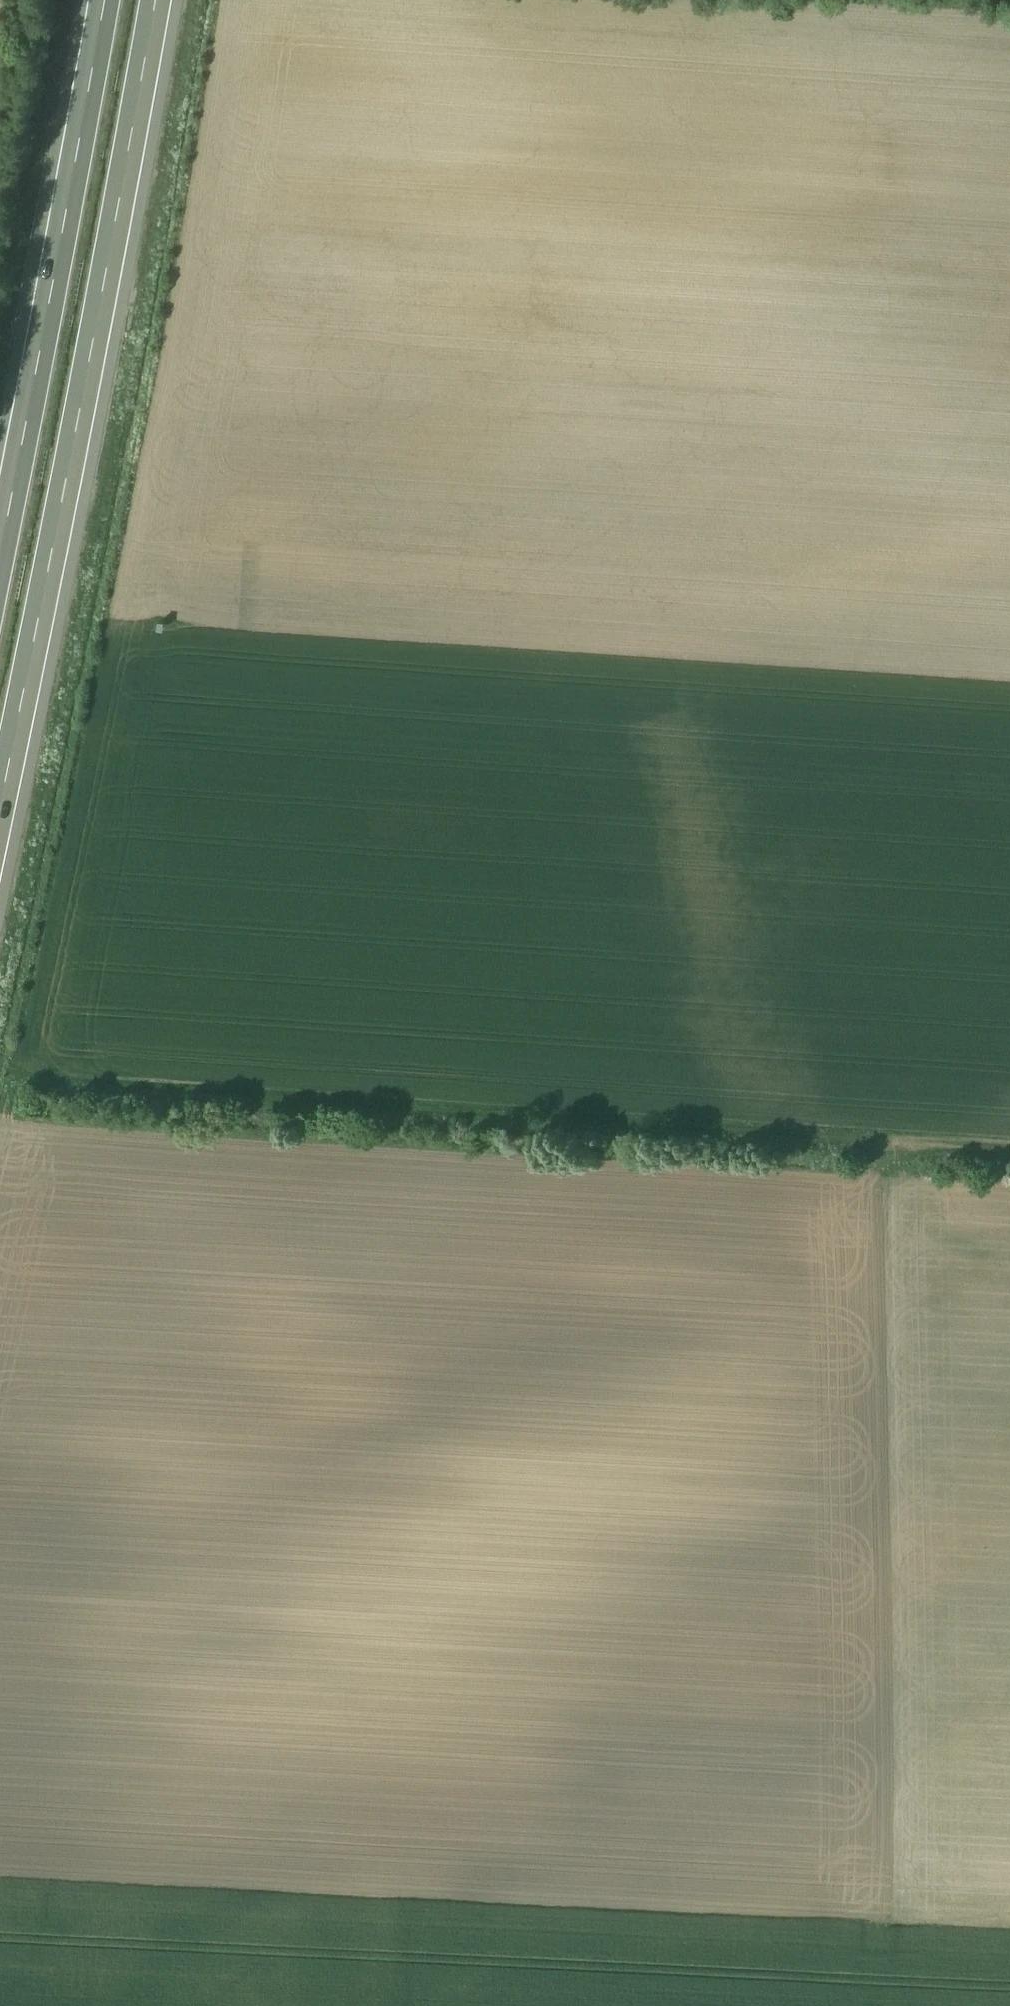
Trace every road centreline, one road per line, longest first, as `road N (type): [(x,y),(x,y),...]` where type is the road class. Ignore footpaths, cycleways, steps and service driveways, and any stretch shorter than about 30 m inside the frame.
road 1 (motorway): [(0,839),(164,0)]
road 2 (motorway): [(97,0),(0,513)]

